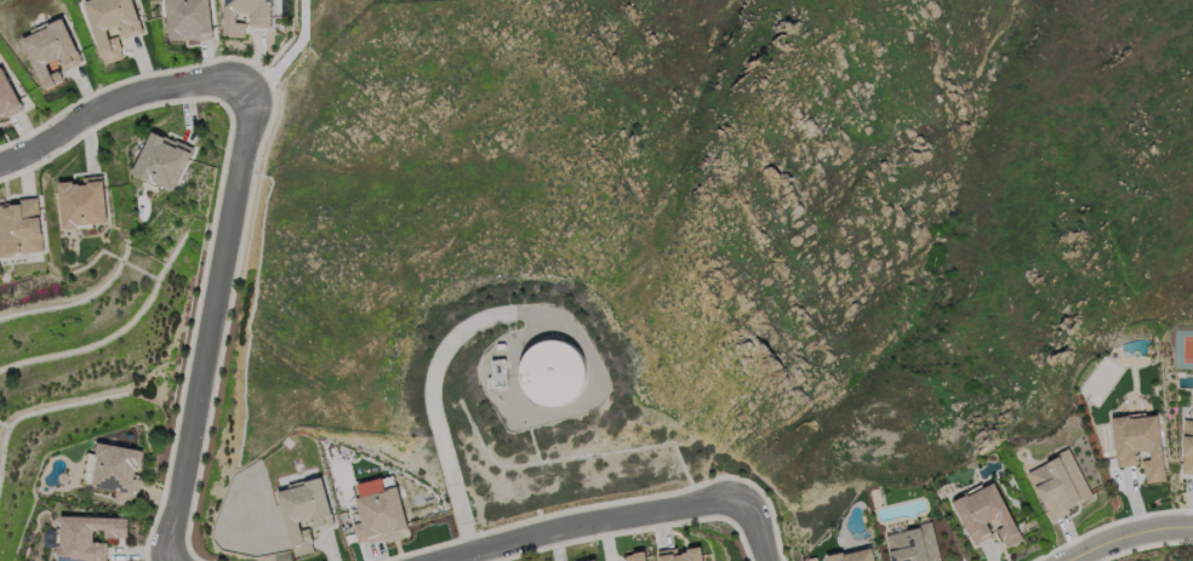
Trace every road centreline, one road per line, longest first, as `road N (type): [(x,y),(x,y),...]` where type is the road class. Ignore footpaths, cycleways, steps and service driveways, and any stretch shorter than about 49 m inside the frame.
road 1 (residential): [(169,560),(258,97),(239,78),(125,99),(35,155),(0,167)]
road 2 (residential): [(480,560),(700,506),(746,506),(771,560)]

